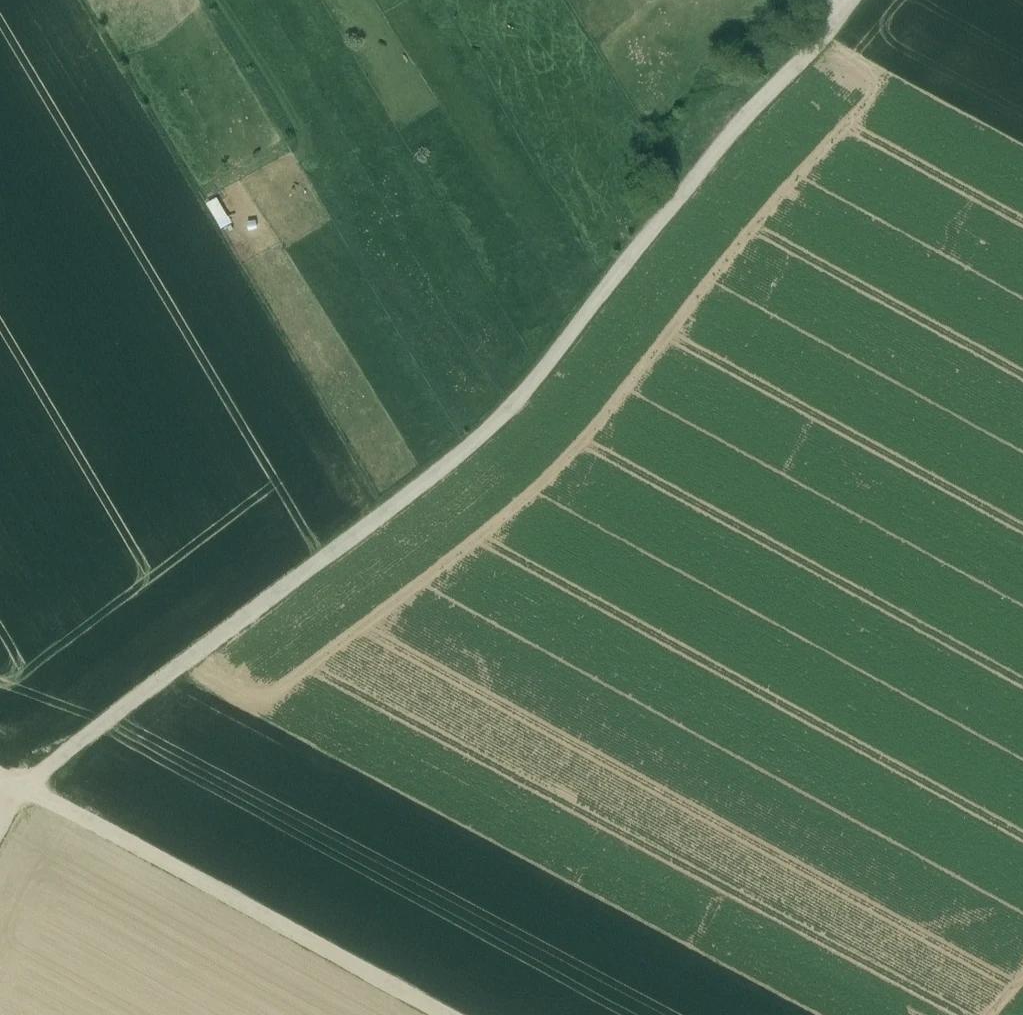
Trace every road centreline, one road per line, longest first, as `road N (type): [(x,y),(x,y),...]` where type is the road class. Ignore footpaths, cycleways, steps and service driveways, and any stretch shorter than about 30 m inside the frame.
road 1 (track): [(19,785),(349,530),(528,376),(704,156),(850,0)]
road 2 (track): [(19,785),(447,1014)]

